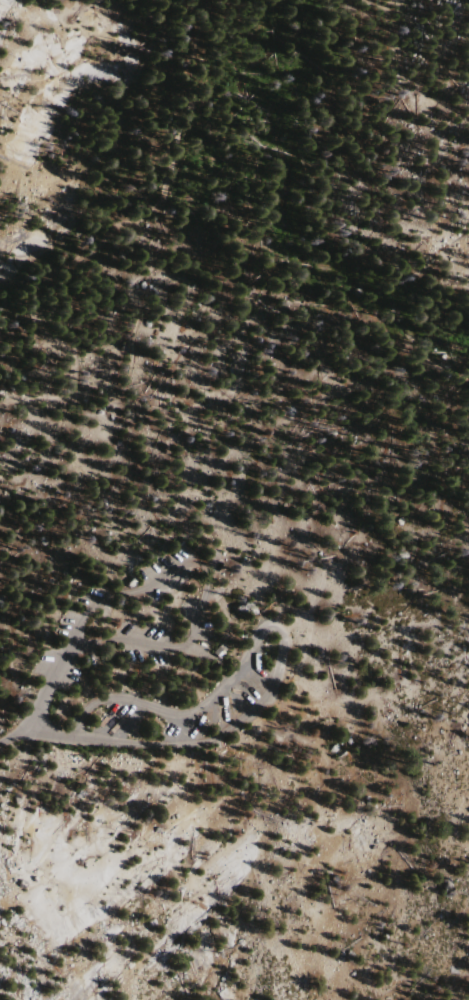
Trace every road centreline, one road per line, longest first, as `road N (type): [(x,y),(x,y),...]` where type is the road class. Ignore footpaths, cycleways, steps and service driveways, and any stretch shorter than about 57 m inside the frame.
road 1 (track): [(0,401),(70,392),(76,360),(37,321),(36,285),(114,227),(157,213),(165,199),(191,101),(190,55),(208,19),(195,0)]

